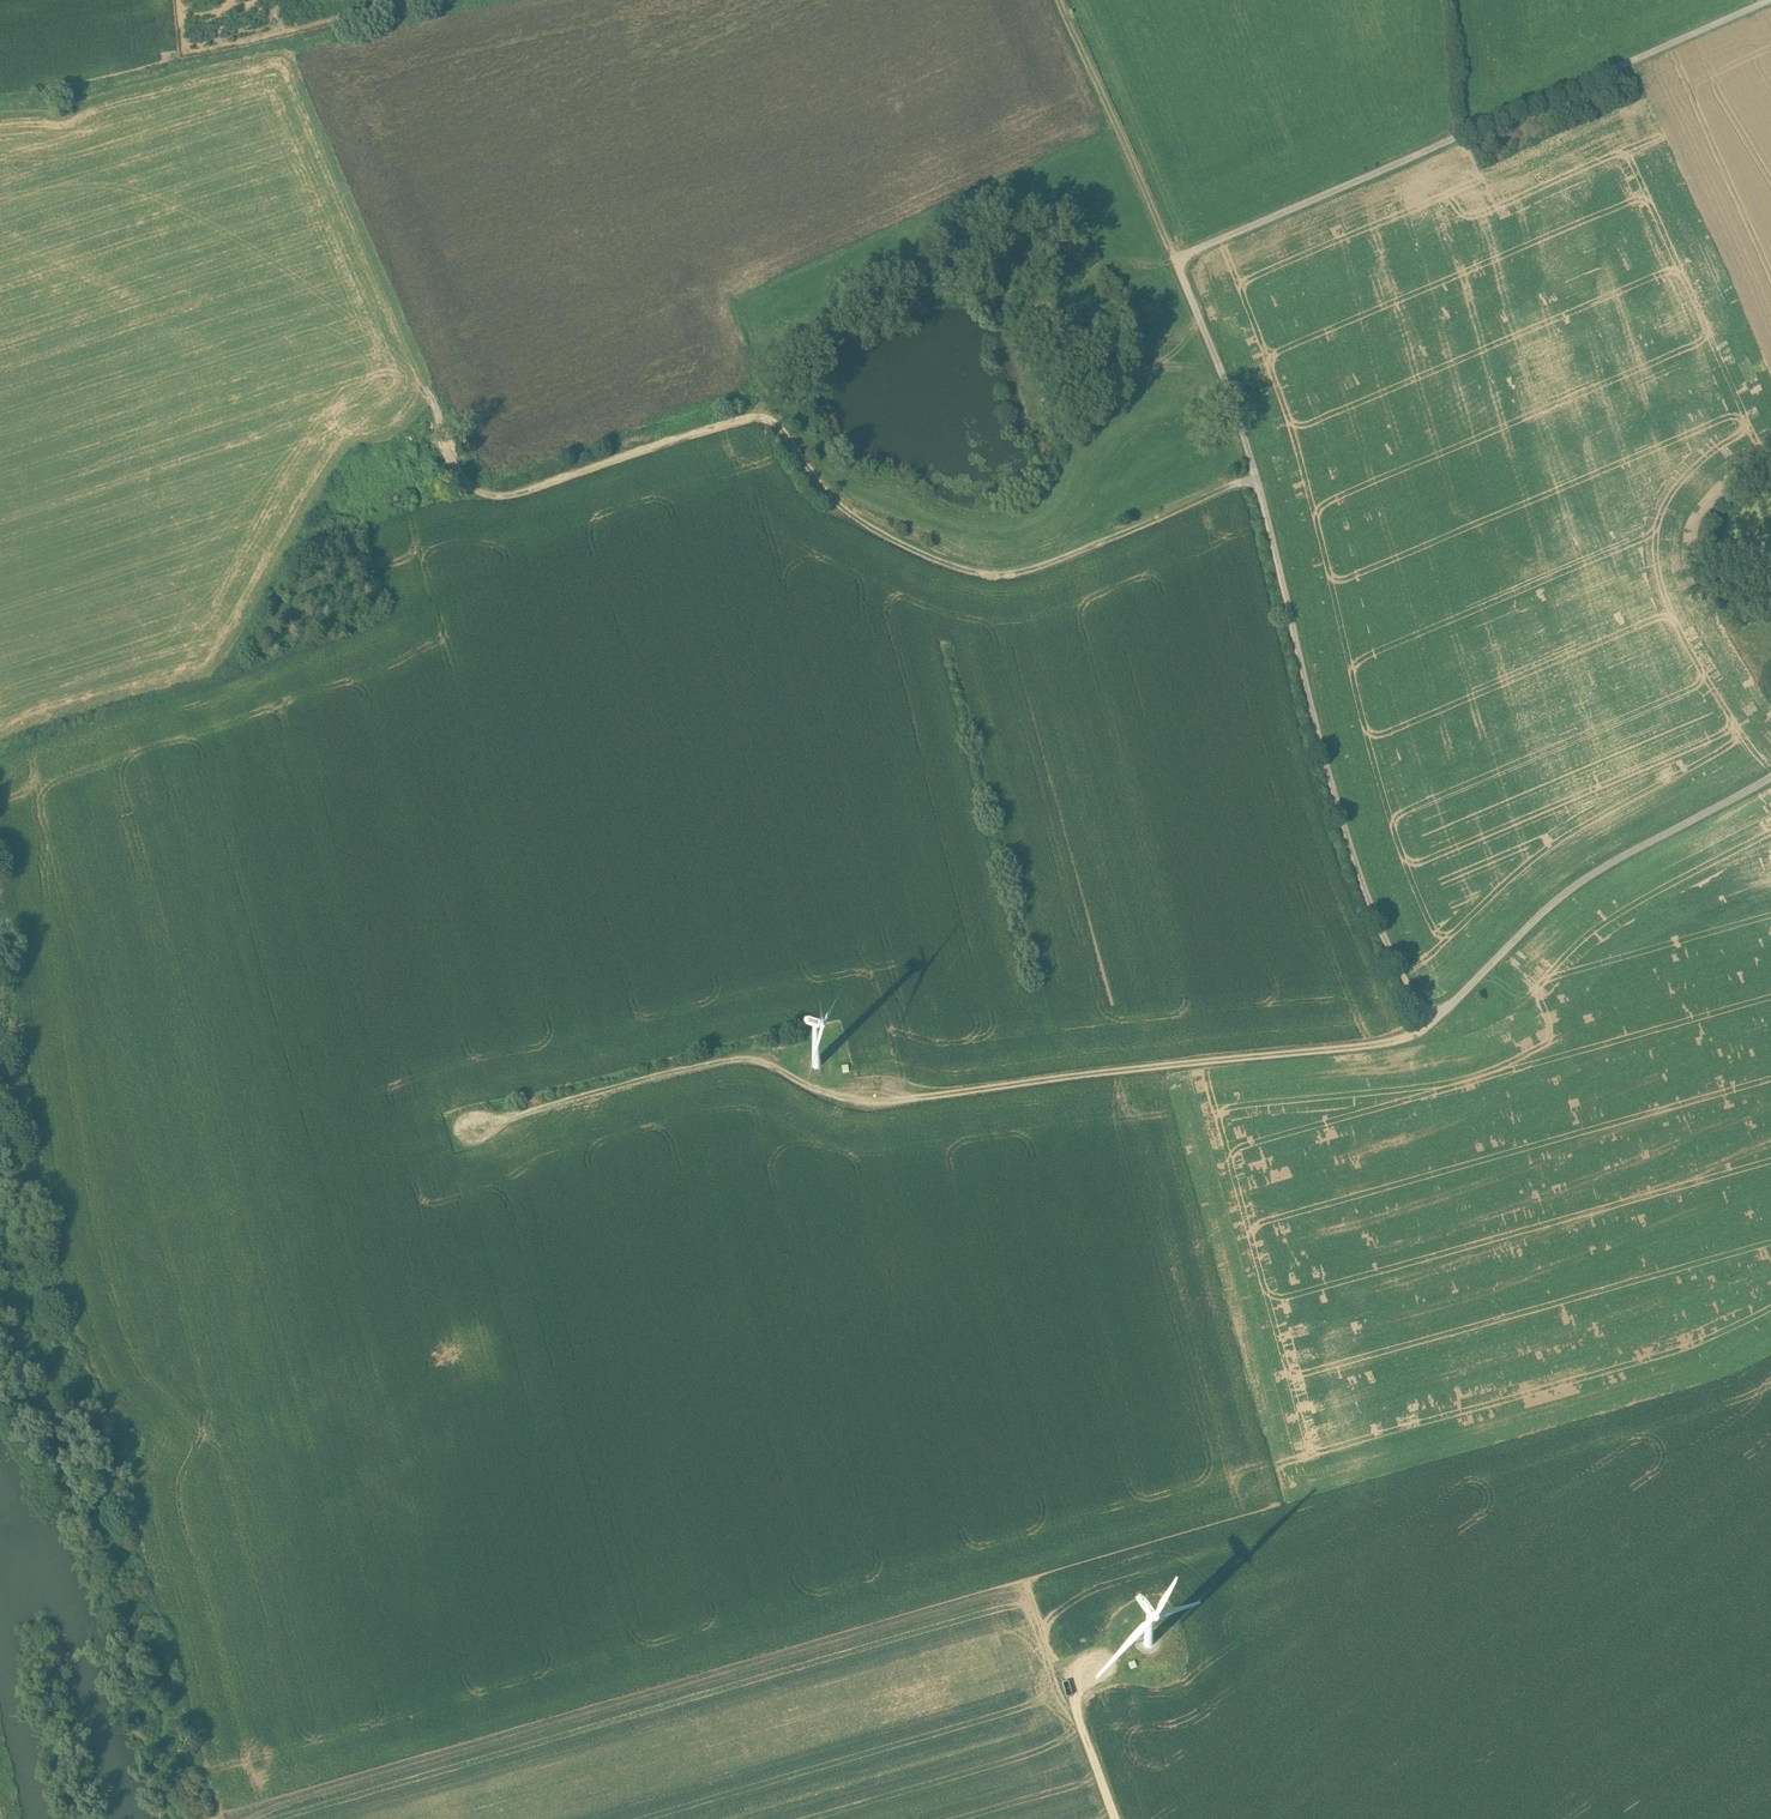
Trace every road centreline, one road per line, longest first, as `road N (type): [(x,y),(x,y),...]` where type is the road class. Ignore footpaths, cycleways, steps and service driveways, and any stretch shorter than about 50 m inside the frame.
road 1 (track): [(1770,0),(1176,258),(1256,470),(1363,889),(1426,1026),(1565,893),(1770,774)]
road 2 (track): [(1256,470),(1015,573),(974,572),(856,517),(814,477),(767,403),(515,495),(486,493),(456,475),(439,412),(400,355)]
road 3 (track): [(1426,1026),(1410,1040),(904,1101),(828,1095),(761,1063),(725,1060),(474,1126)]
road 4 (track): [(1061,0),(1176,258)]
road 5 (track): [(1114,1818),(1067,1689)]

